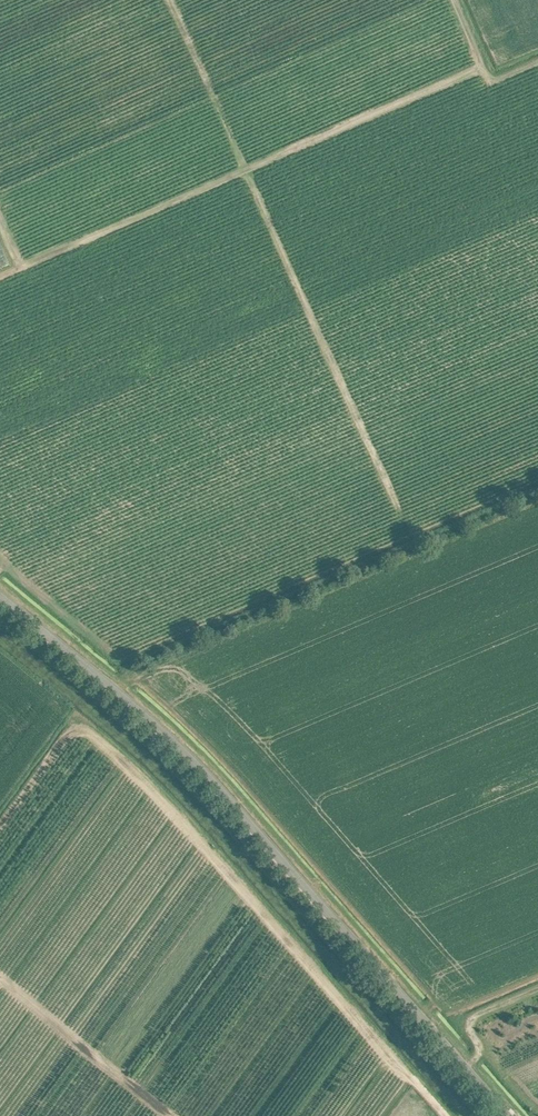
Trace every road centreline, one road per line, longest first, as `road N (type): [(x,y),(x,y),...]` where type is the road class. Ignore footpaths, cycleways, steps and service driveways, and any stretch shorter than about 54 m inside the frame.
road 1 (unclassified): [(506,1115),(209,774),(0,593)]

